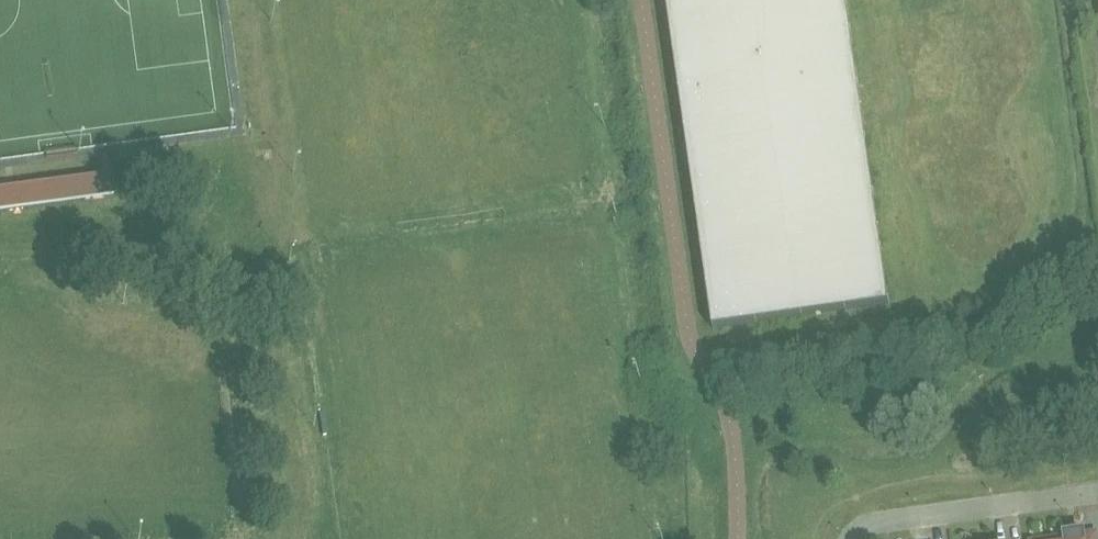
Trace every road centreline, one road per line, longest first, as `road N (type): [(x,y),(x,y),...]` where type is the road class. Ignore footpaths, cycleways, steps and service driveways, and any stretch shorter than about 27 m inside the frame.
road 1 (residential): [(1097,493),(877,523),(858,538)]

